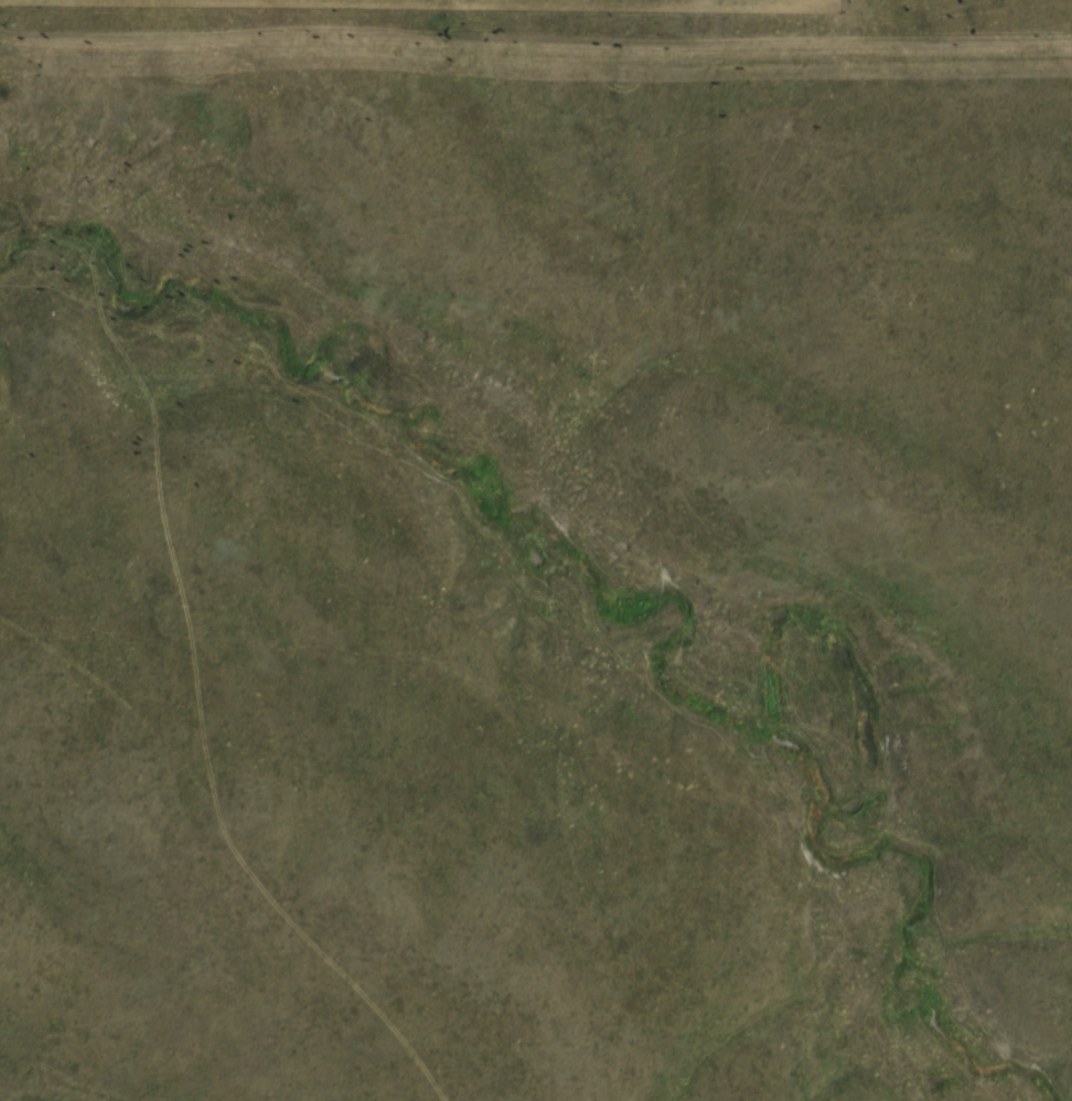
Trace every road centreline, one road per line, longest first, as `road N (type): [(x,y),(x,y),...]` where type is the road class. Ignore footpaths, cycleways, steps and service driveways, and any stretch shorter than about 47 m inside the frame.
road 1 (track): [(1071,47),(369,39),(101,53)]
road 2 (track): [(115,0),(101,53),(0,251)]

